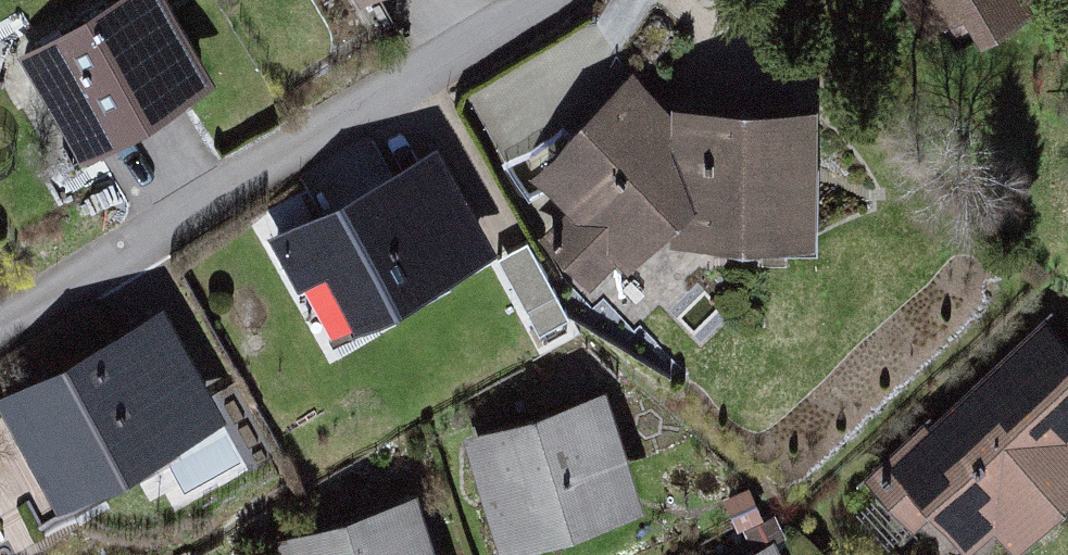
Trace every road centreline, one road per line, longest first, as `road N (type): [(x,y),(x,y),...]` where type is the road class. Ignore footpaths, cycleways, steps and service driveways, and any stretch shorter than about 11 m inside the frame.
road 1 (residential): [(519,0),(0,307)]

